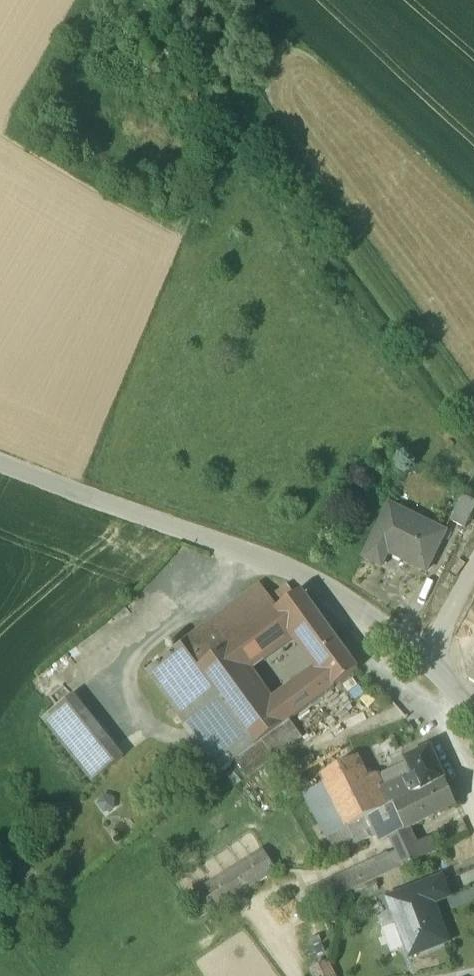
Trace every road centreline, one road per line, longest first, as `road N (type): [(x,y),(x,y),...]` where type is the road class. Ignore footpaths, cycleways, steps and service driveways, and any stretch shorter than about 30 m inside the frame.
road 1 (track): [(255,103),(473,404)]
road 2 (residential): [(427,658),(325,585),(176,529)]
road 3 (unclassified): [(176,529),(0,460)]

